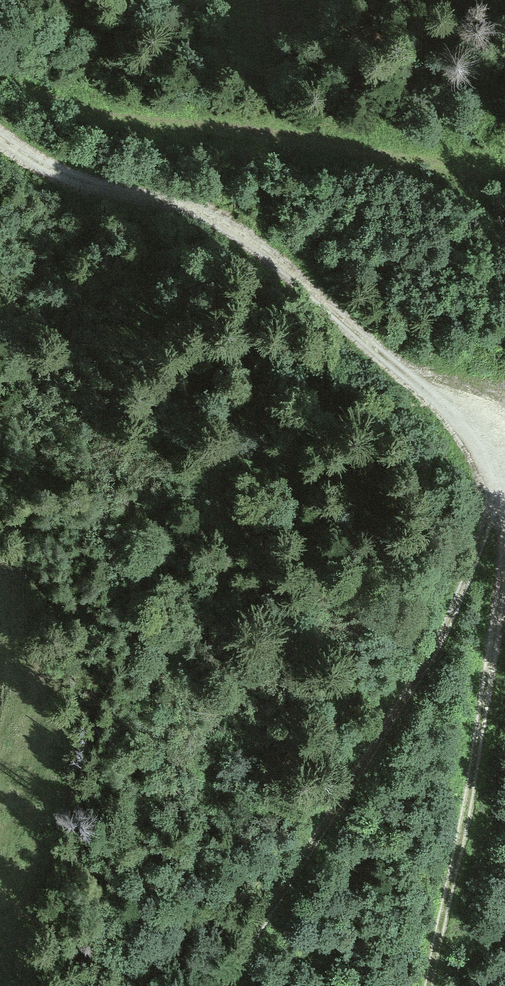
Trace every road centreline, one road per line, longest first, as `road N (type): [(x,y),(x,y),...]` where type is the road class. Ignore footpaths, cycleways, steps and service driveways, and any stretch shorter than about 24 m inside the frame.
road 1 (track): [(0,137),(60,173),(196,211),(255,244),(438,401),(497,491)]
road 2 (track): [(223,985),(441,638),(497,491)]
road 3 (track): [(504,167),(412,161),(258,130),(132,124),(0,80)]
road 4 (track): [(429,985),(504,563)]

